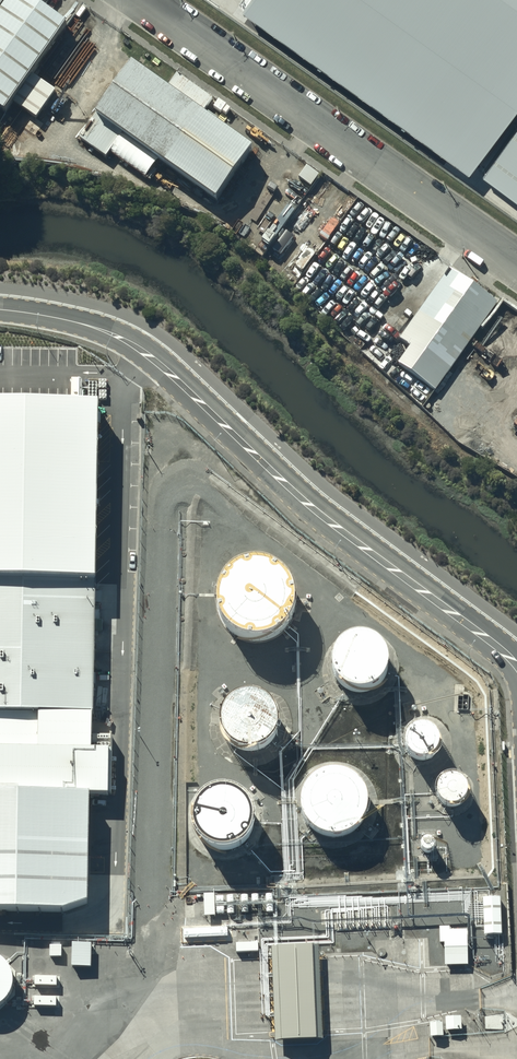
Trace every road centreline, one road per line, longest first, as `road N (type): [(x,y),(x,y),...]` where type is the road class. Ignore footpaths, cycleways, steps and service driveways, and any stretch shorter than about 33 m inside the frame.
road 1 (tertiary): [(0,310),(70,321),(137,347),(322,516),(516,667)]
road 2 (unclassified): [(138,0),(516,267)]

